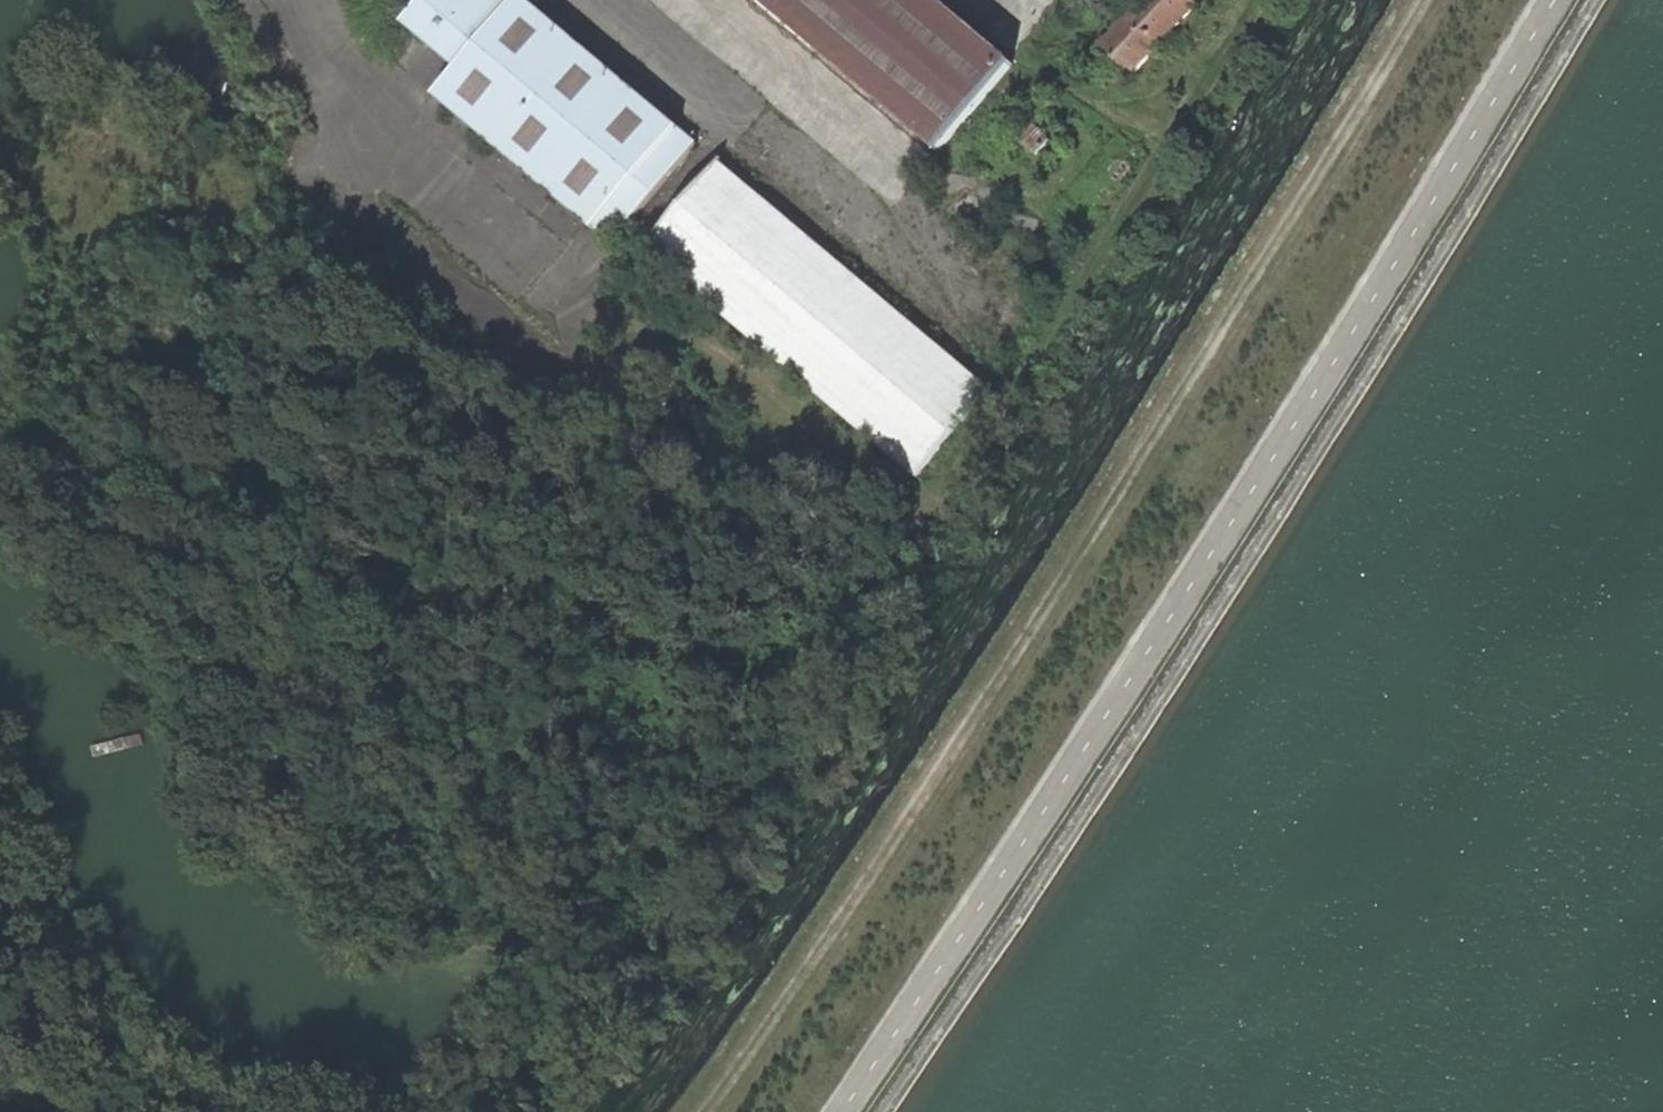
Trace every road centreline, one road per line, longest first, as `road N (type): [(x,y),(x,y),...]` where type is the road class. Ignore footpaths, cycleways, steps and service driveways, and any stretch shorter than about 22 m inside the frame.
road 1 (tertiary): [(1545,0),(1311,392),(839,1111)]

